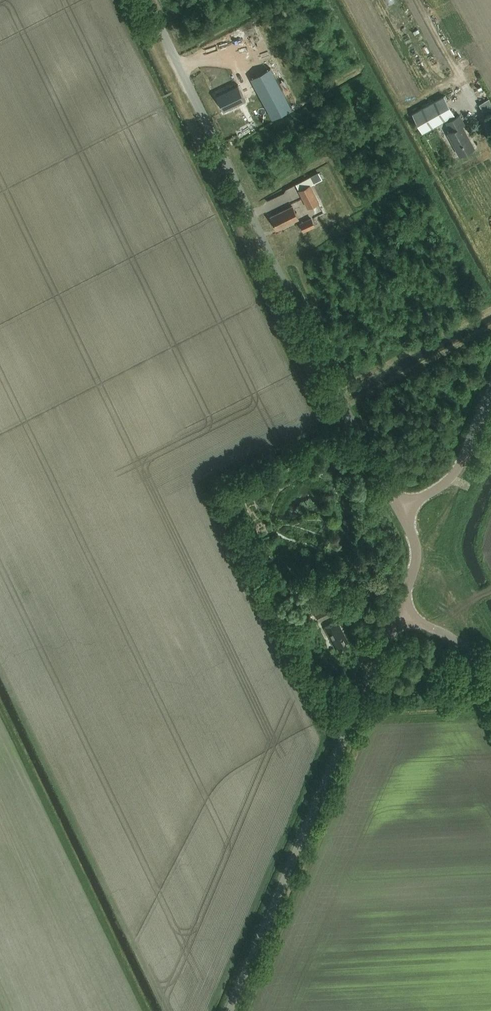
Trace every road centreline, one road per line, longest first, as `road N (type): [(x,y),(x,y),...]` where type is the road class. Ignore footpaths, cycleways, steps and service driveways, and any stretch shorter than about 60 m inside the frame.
road 1 (unclassified): [(399,512),(145,0)]
road 2 (unclassified): [(229,1010),(396,614)]
road 3 (unclassified): [(399,512),(447,482),(490,390)]
road 4 (unclassified): [(490,687),(453,640),(396,614)]

